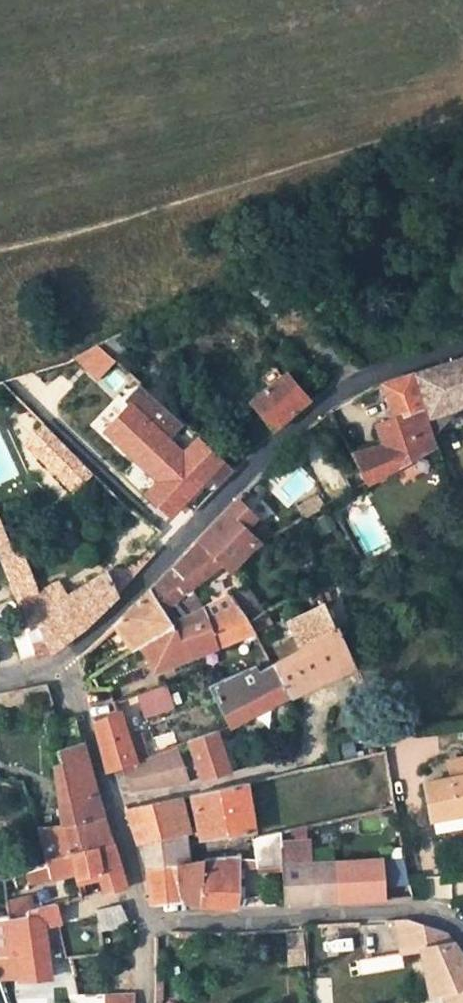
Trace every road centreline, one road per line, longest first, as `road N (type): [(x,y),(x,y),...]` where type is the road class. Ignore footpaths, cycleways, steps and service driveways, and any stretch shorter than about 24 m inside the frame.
road 1 (residential): [(54,661),(90,637),(284,432),(344,390),(462,346)]
road 2 (residential): [(143,923),(408,906),(462,925)]
road 3 (residential): [(54,661),(73,690),(113,805),(143,923)]

